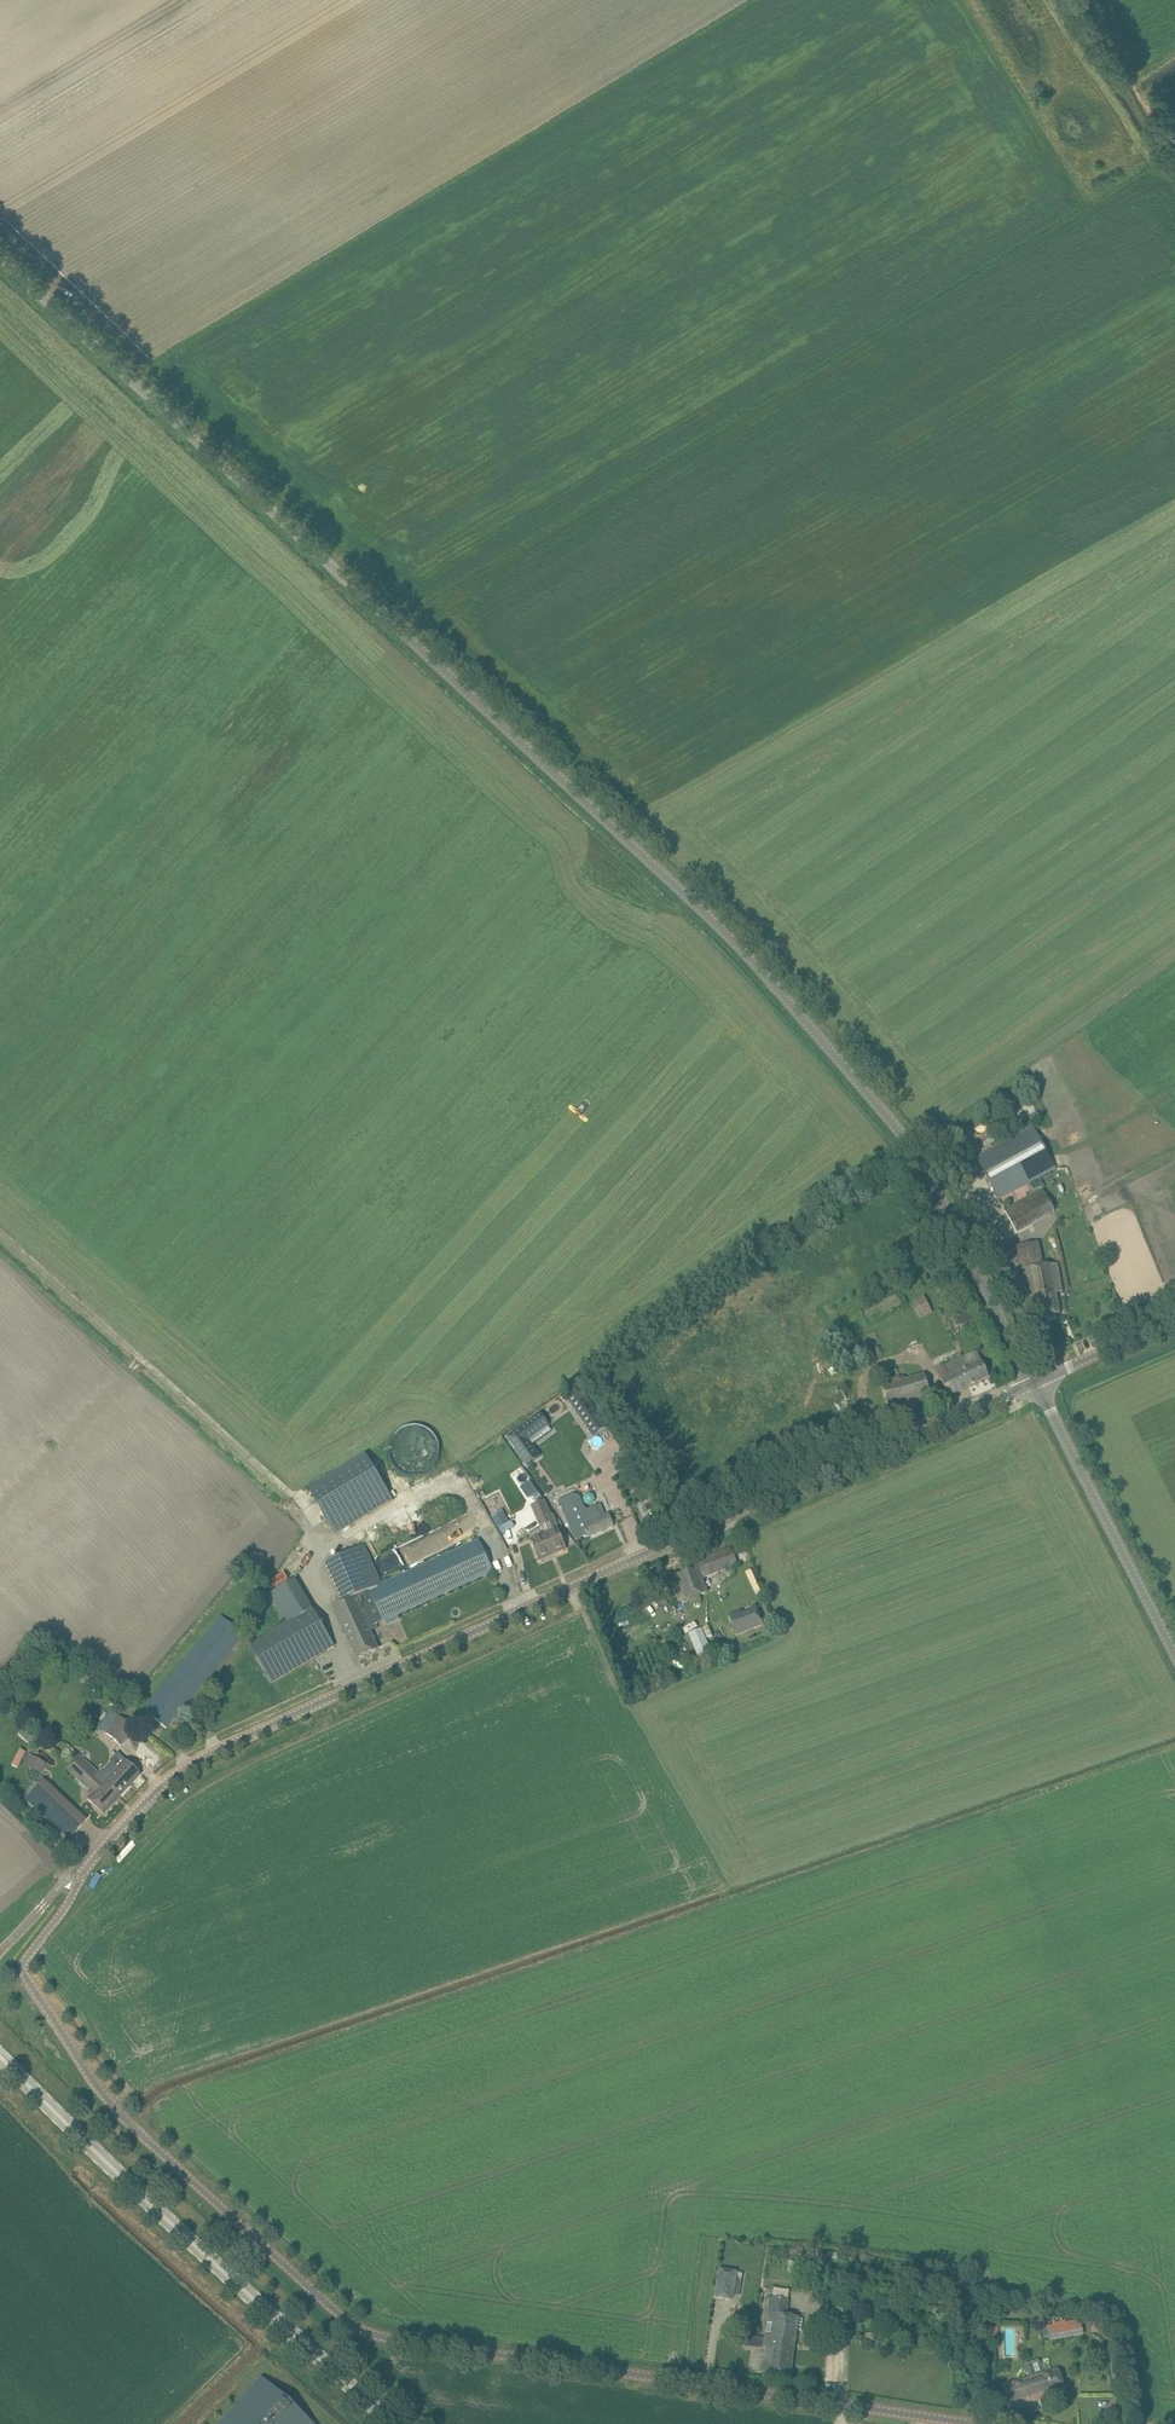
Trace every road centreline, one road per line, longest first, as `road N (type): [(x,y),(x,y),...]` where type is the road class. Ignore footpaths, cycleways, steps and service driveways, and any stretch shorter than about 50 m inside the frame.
road 1 (unclassified): [(1035,1382),(917,1156),(742,948),(0,255)]
road 2 (unclassified): [(22,1965),(92,2081),(128,2123),(355,2327),(390,2339),(981,2423)]
road 3 (unclassified): [(1035,1382),(199,1759),(134,1814),(79,1880)]
road 4 (primary): [(393,2423),(0,2057)]
road 5 (residential): [(1174,1655),(1035,1382)]
road 6 (unclassified): [(1035,1382),(1174,1319)]

